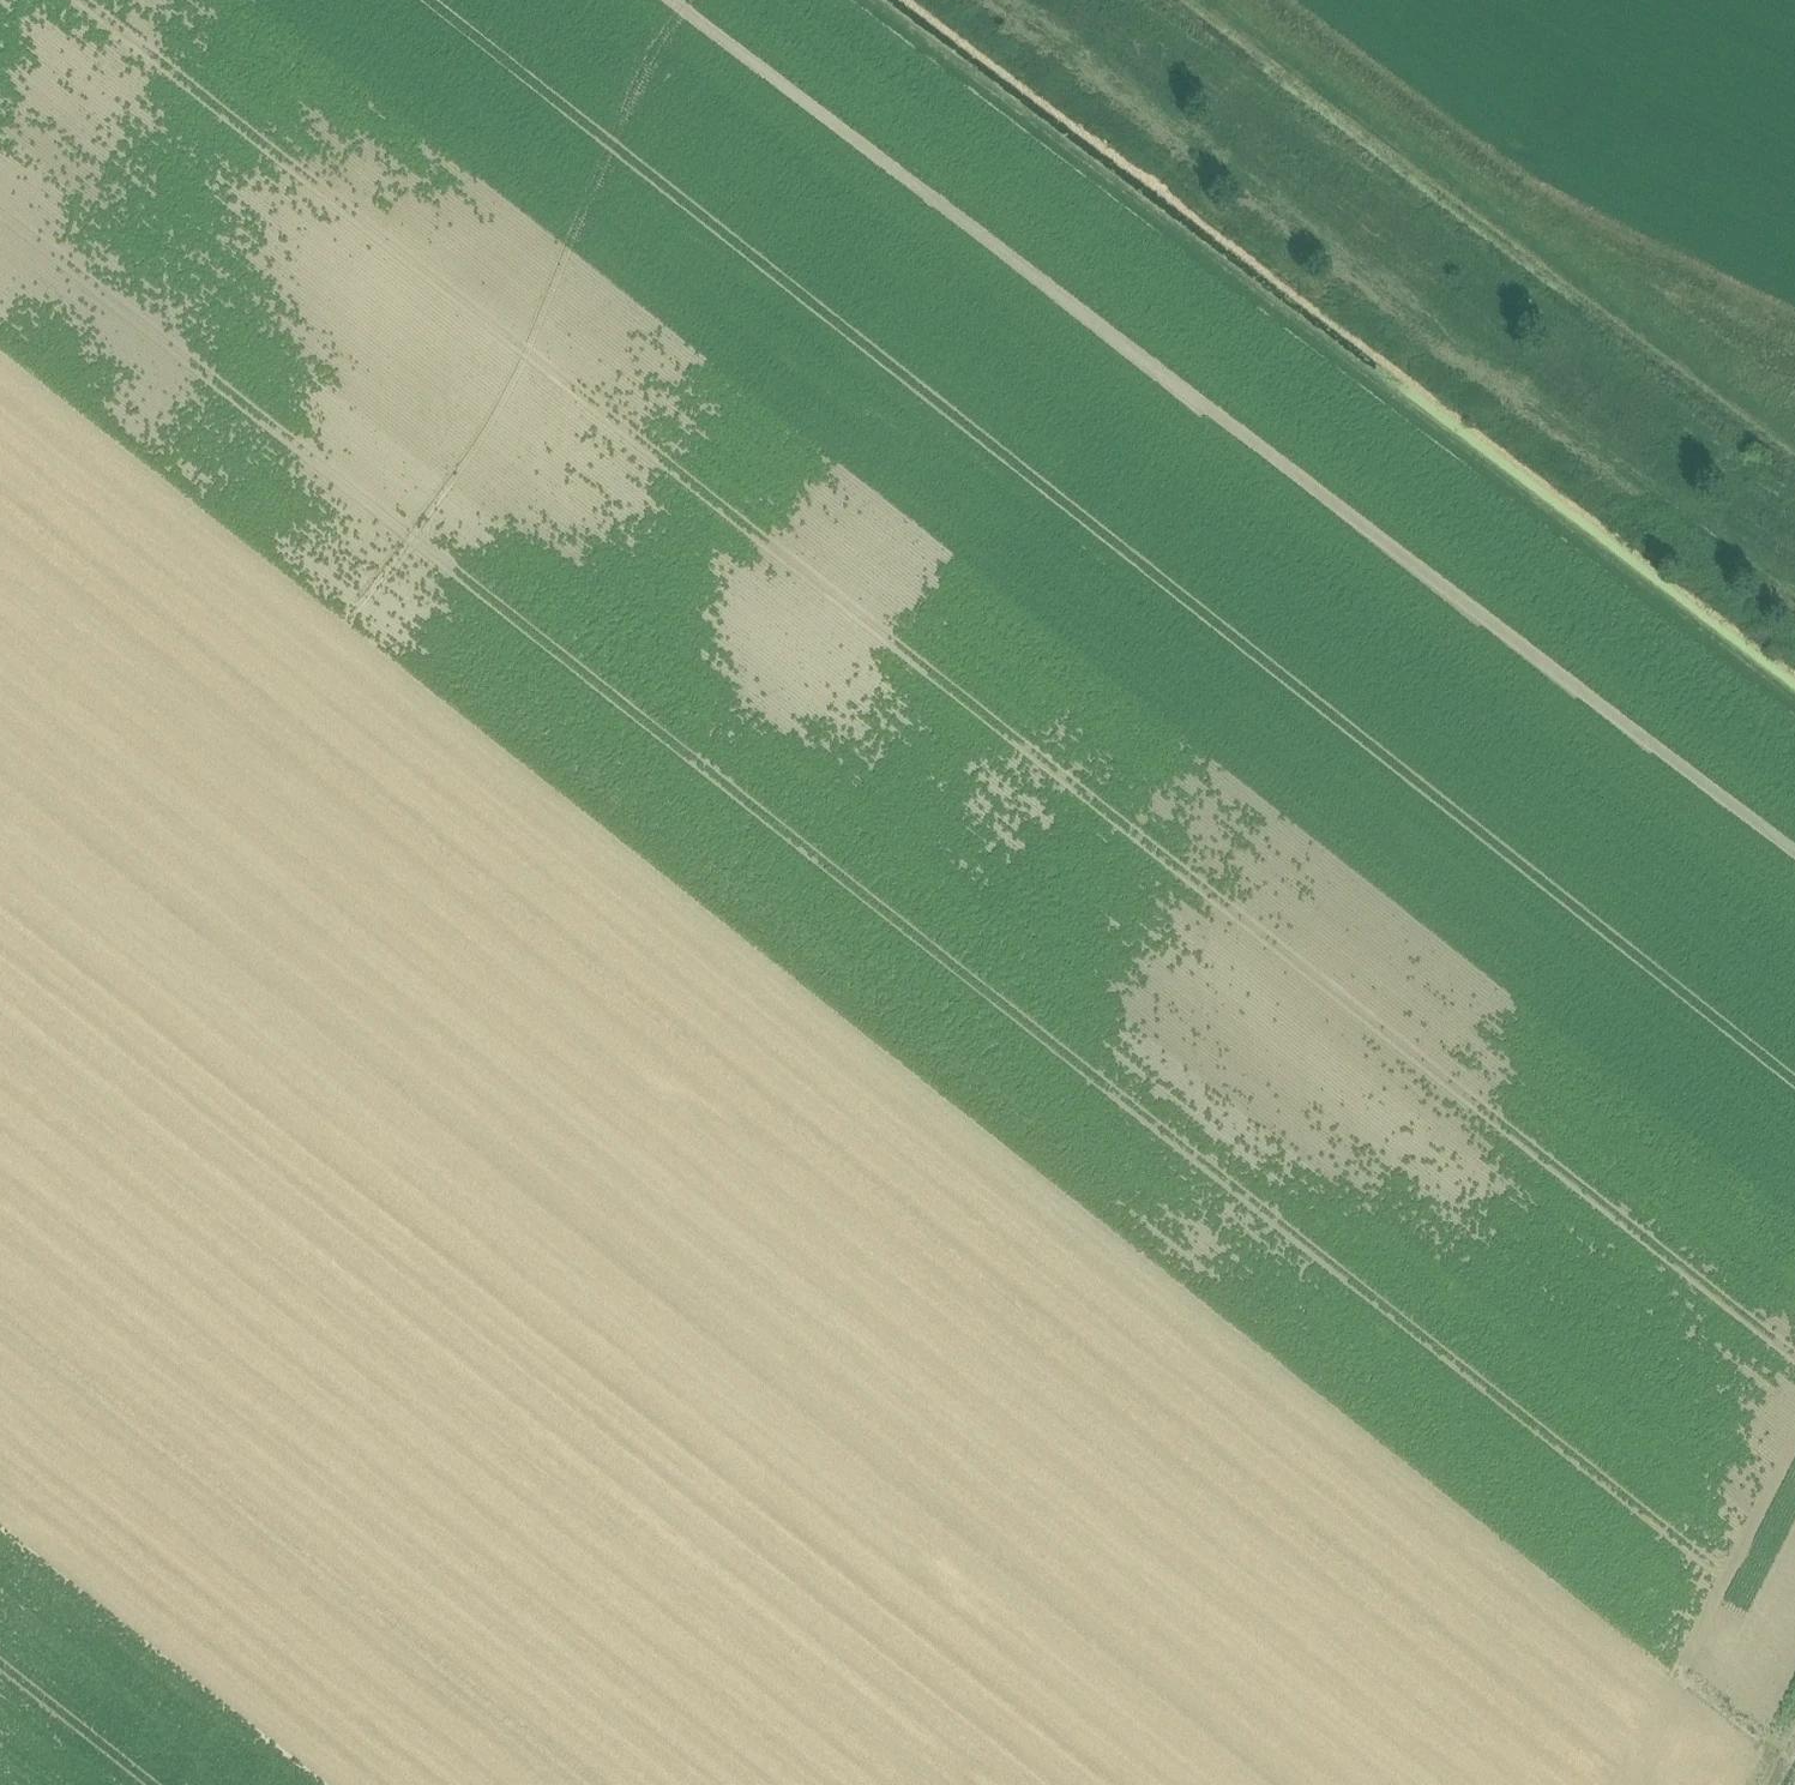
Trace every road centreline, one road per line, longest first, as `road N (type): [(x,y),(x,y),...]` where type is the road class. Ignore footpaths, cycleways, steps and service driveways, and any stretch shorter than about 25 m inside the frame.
road 1 (track): [(994,0),(1794,612)]

